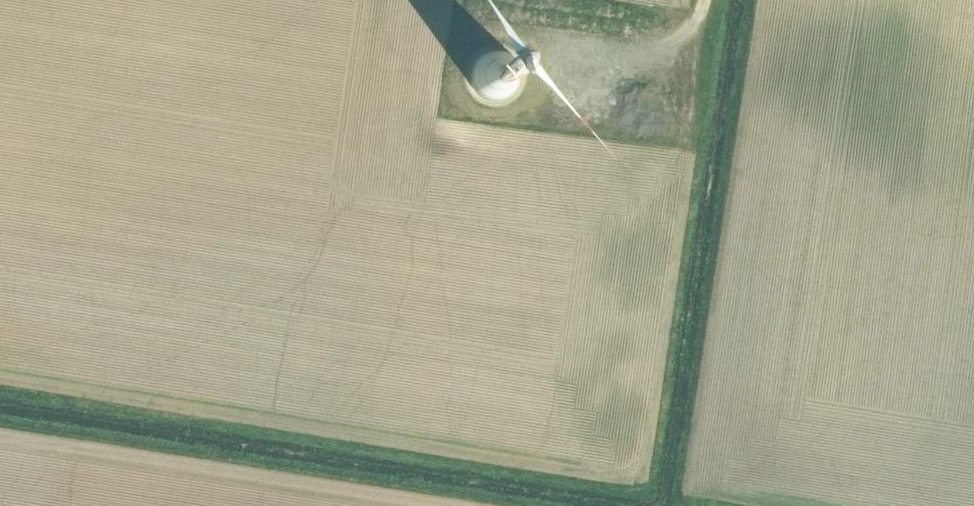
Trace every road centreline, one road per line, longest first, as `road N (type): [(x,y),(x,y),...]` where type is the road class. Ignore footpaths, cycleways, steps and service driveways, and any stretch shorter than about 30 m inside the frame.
road 1 (track): [(702,0),(695,43),(673,70),(584,75)]

